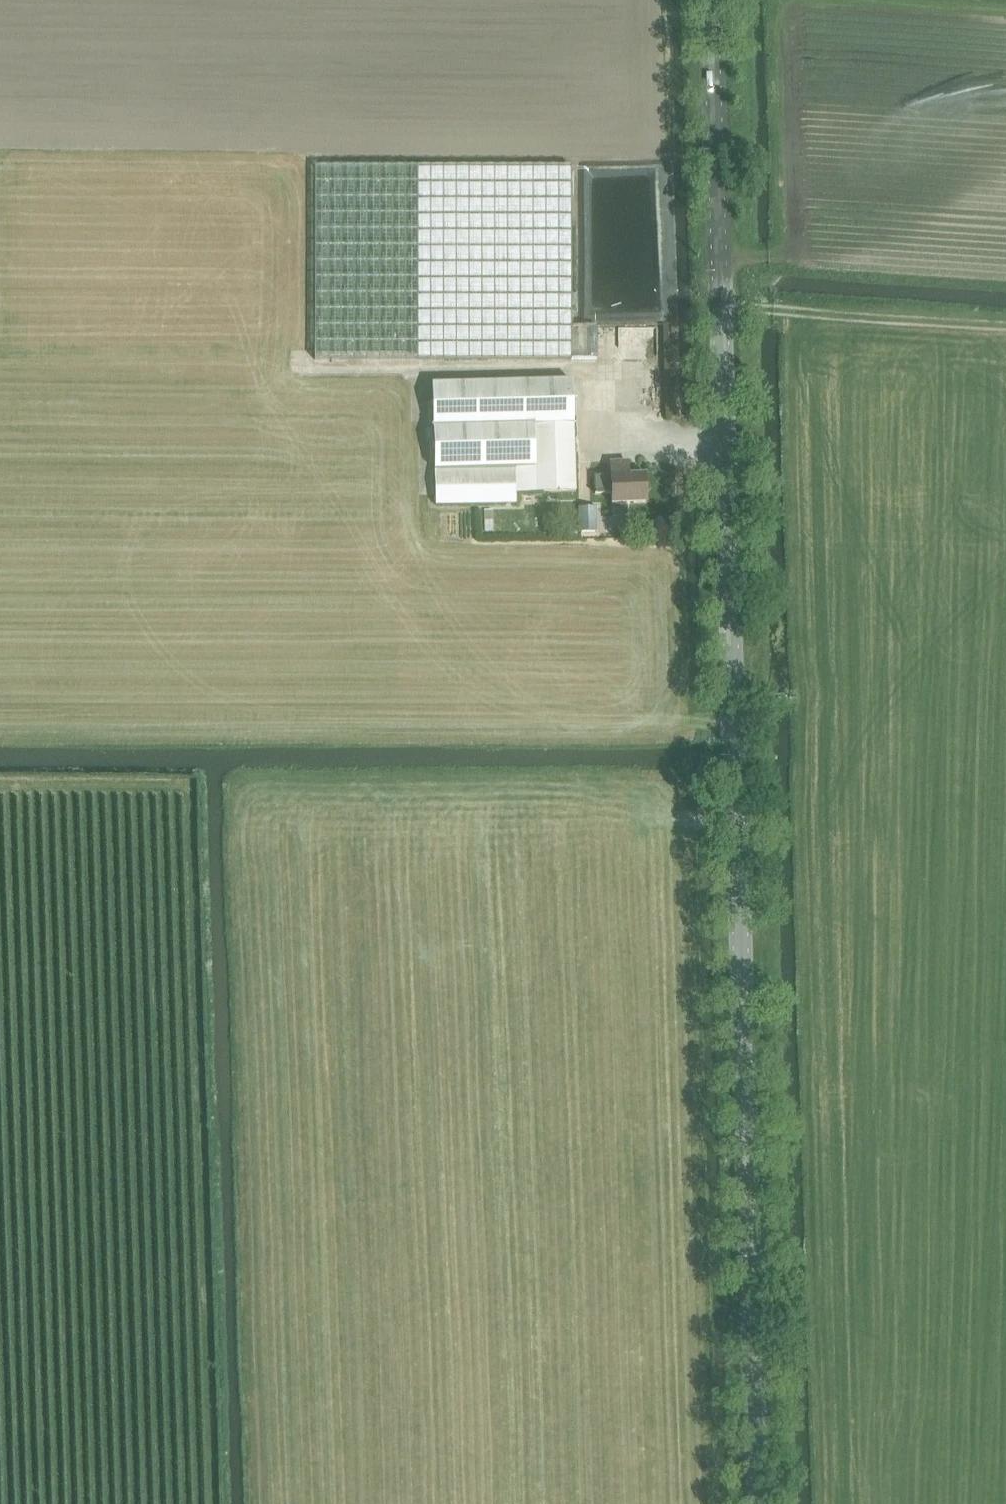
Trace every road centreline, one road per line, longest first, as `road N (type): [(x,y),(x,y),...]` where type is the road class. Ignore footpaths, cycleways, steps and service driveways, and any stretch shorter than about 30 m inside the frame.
road 1 (tertiary): [(768,1503),(712,0)]
road 2 (track): [(1005,325),(722,307)]

